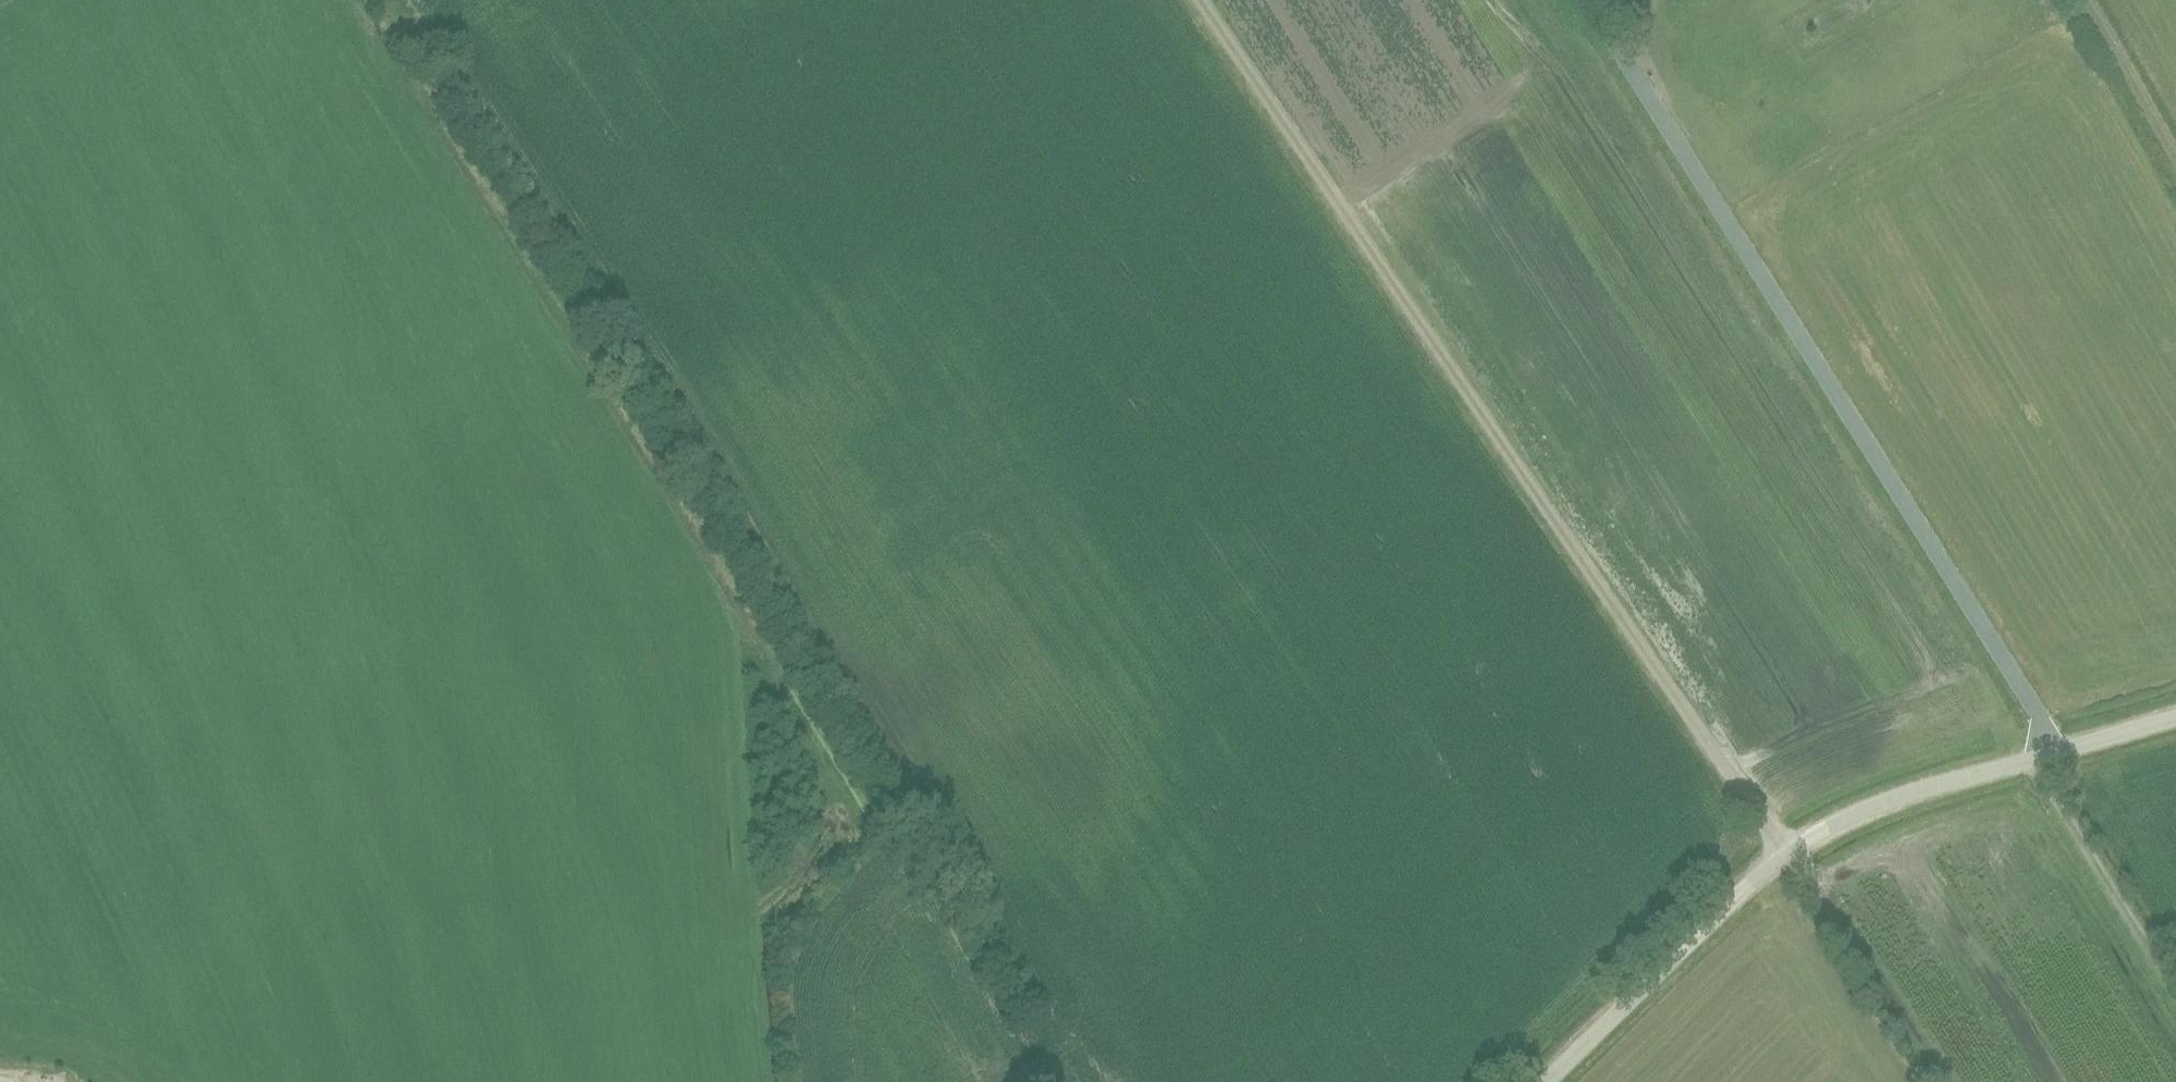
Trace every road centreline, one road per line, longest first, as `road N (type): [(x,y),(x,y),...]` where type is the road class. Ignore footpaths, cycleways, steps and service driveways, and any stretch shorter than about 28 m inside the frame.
road 1 (unclassified): [(2175,718),(1822,830),(1725,908),(1546,1081)]

